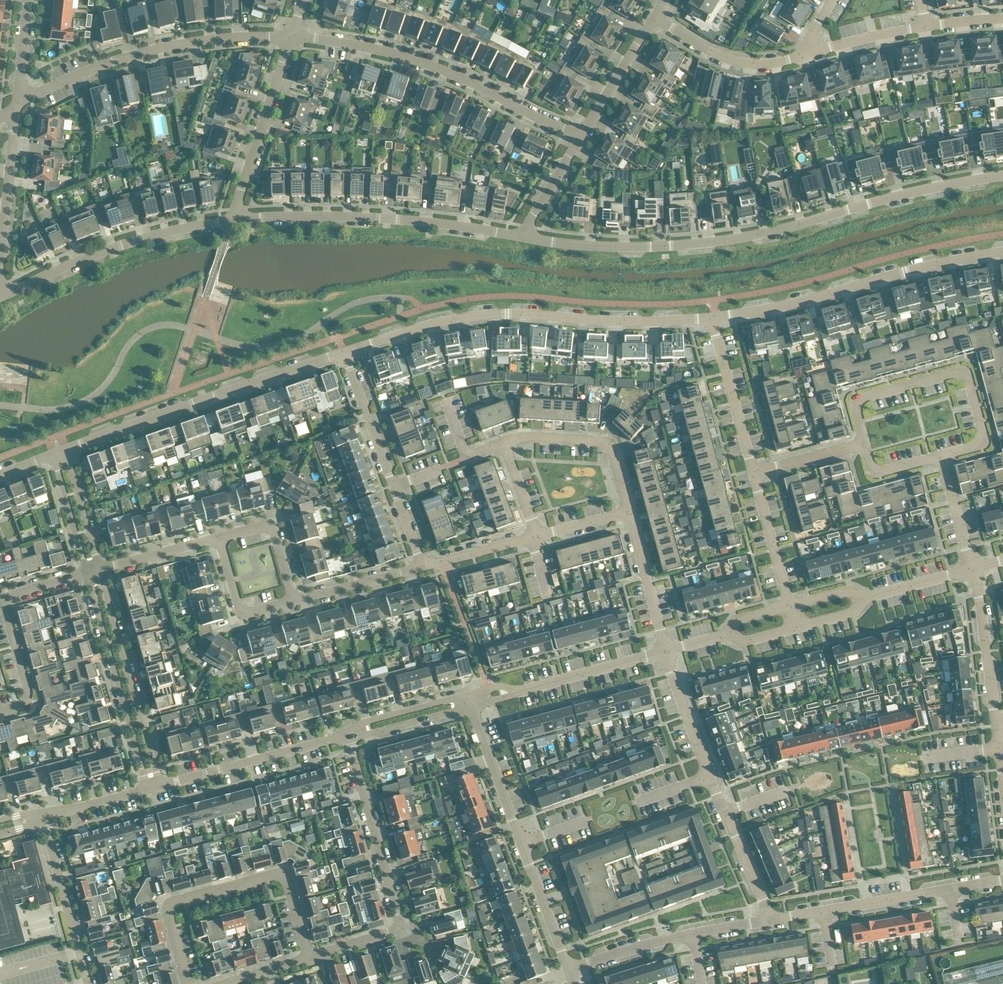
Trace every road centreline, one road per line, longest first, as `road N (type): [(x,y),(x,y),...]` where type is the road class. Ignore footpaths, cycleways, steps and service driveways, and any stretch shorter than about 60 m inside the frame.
road 1 (residential): [(526,238),(612,247),(720,242),(1002,175)]
road 2 (residential): [(344,354),(487,314),(711,318)]
road 3 (residential): [(291,38),(423,62),(582,136)]
road 4 (residential): [(711,318),(1002,251)]
road 5 (residential): [(344,354),(66,449)]
road 6 (residential): [(344,737),(397,920),(388,935),(307,959)]
road 7 (residential): [(236,219),(386,219),(526,238)]
road 8 (residential): [(941,457),(986,446),(964,373),(851,401),(860,447)]
road 9 (residential): [(17,106),(151,50),(291,38)]
road 10 (residential): [(184,983),(167,908),(269,878),(285,885),(307,959)]
road 11 (residential): [(758,922),(1002,886)]
road 12 (residential): [(5,294),(139,239),(236,219)]
road 13 (residential): [(86,572),(148,790)]
road 14 (residential): [(161,786),(97,569)]
road 15 (residential): [(0,707),(24,693),(14,595),(86,572)]
road 16 (residential): [(569,968),(758,922)]
road 17 (residential): [(344,737),(161,786)]
road 18 (residential): [(291,38),(236,219)]
road 19 (residential): [(1002,742),(972,570)]
road 20 (residential): [(621,510),(603,444),(523,439),(502,445)]
road 21 (residential): [(654,17),(730,59),(770,64),(809,54)]
road 22 (residential): [(753,474),(711,318)]
road 23 (residential): [(17,106),(0,260)]
road 24 (residential): [(708,781),(758,922)]
road 25 (residential): [(666,652),(621,510)]
road 26 (residential): [(473,706),(524,845)]
road 27 (residential): [(666,652),(526,690)]
road 28 (residential): [(44,818),(81,953)]
road 29 (residential): [(392,485),(344,354)]
road 30 (residential): [(582,136),(654,17)]
road 31 (residential): [(789,607),(753,474)]
road 32 (residential): [(666,652),(708,781)]
road 33 (residential): [(292,600),(421,567)]
road 34 (residential): [(469,694),(366,723),(344,737)]
road 35 (residential): [(344,737),(473,706)]
road 36 (residential): [(217,531),(265,522),(292,600)]
road 37 (residential): [(217,531),(246,610),(292,600)]
road 38 (residential): [(524,845),(569,968)]
road 39 (residential): [(97,569),(217,531)]
road 40 (residential): [(97,569),(66,449)]
road 41 (residential): [(53,453),(86,572)]

